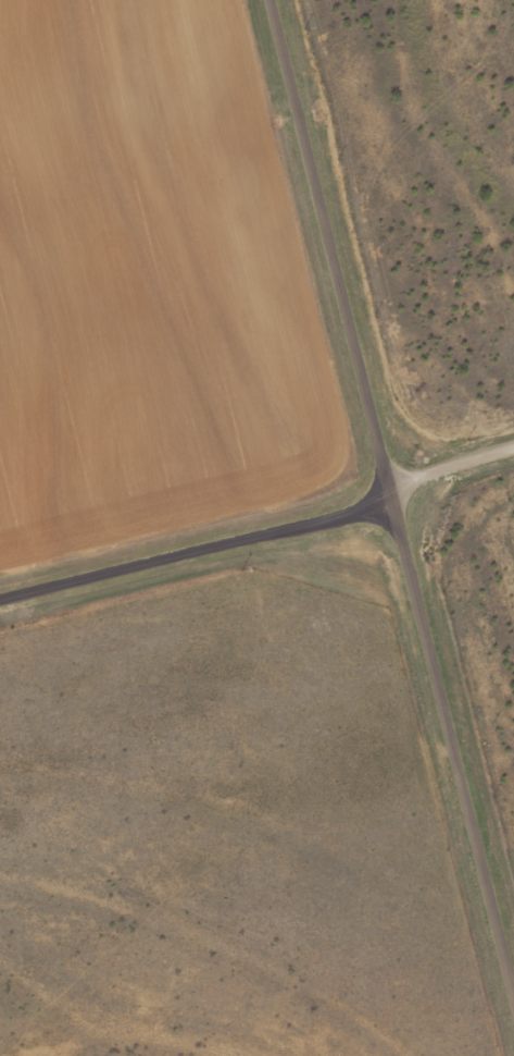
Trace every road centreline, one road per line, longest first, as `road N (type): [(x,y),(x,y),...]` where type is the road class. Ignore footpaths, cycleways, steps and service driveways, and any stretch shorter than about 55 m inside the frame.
road 1 (residential): [(513,980),(274,0)]
road 2 (residential): [(0,595),(397,496)]
road 3 (residential): [(513,445),(434,469),(397,496)]

